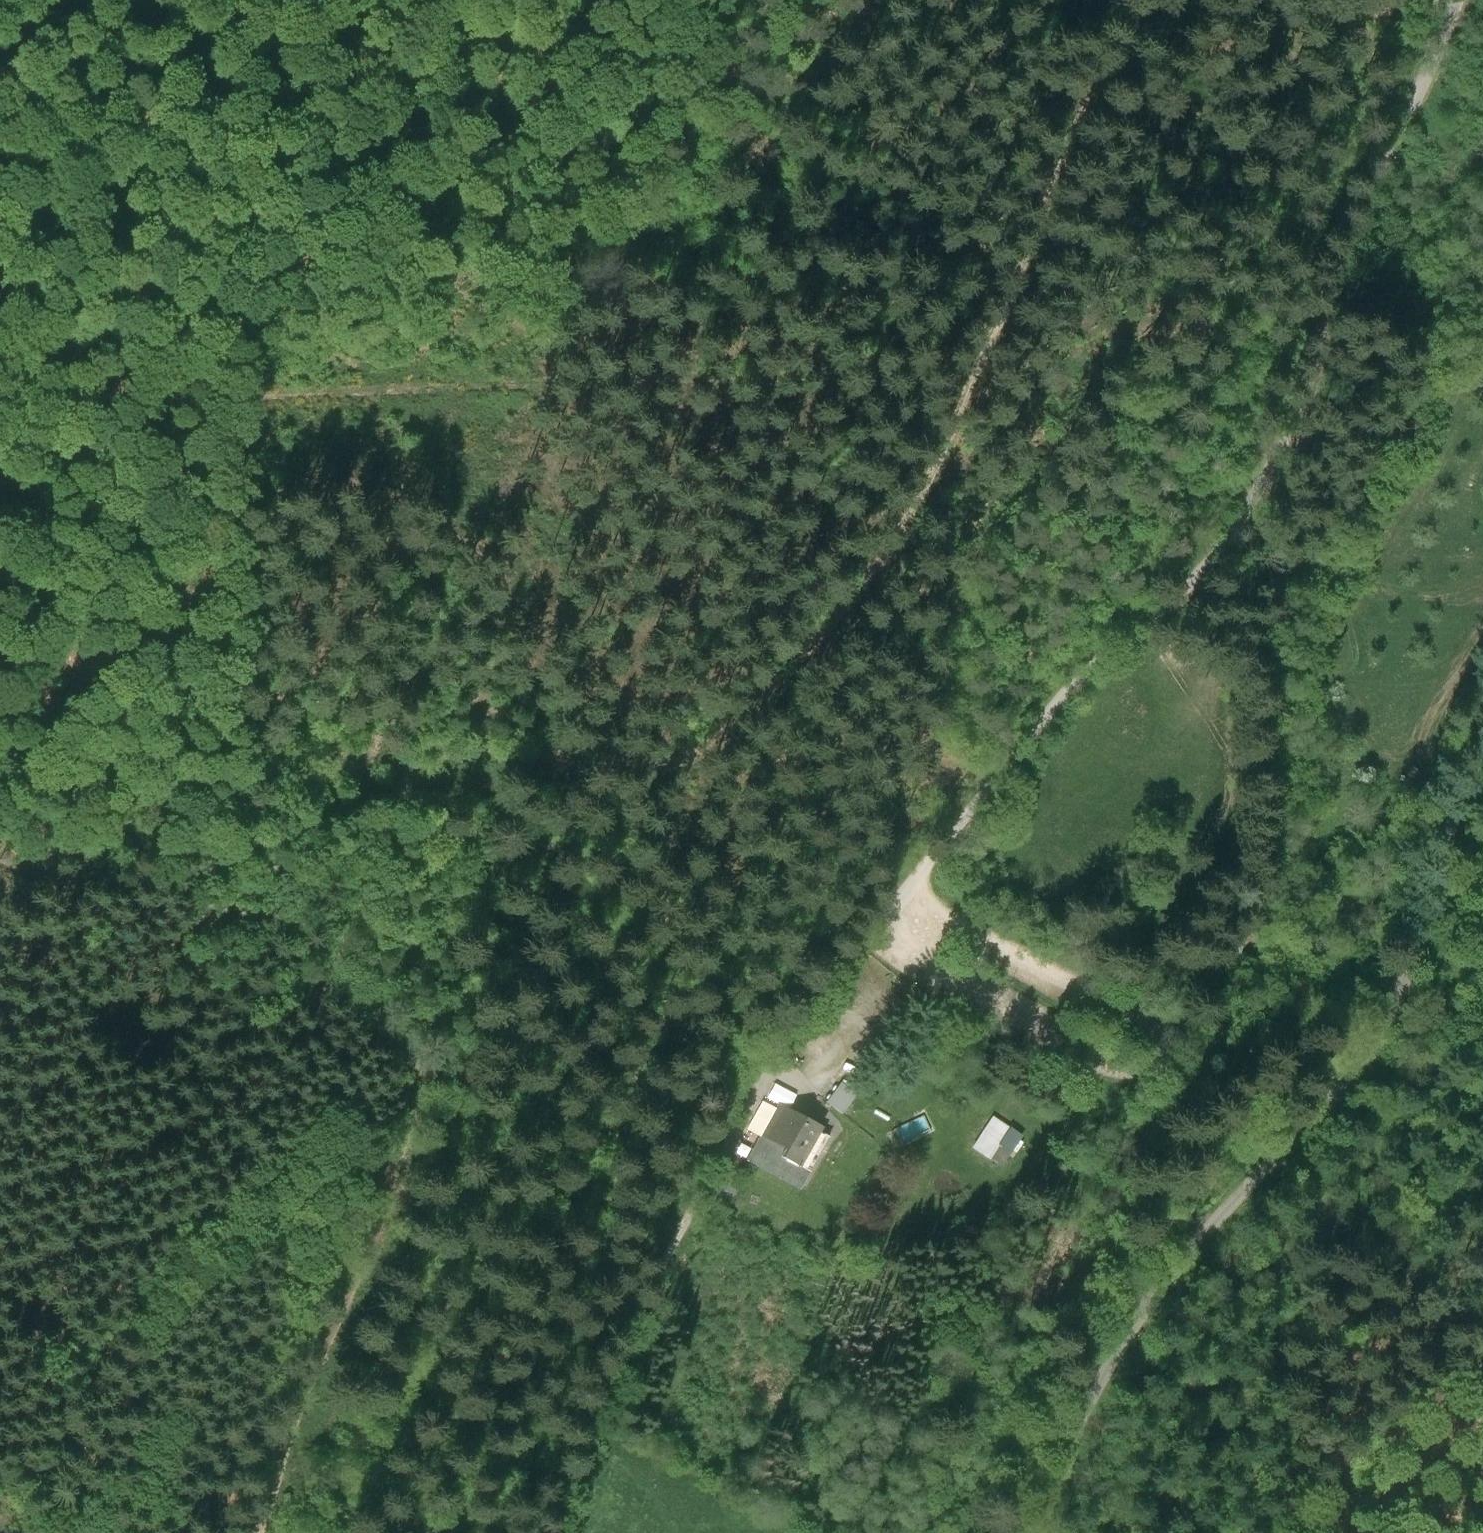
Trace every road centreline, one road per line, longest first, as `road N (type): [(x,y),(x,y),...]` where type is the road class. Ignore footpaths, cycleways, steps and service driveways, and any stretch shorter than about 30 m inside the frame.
road 1 (track): [(1144,0),(1055,165),(1010,299),(922,497),(885,558),(775,685),(679,763),(631,768),(465,756),(437,761),(393,804),(332,962),(340,986),(378,1017),(406,1061),(411,1123),(259,1532)]
road 2 (track): [(0,404),(976,374)]

